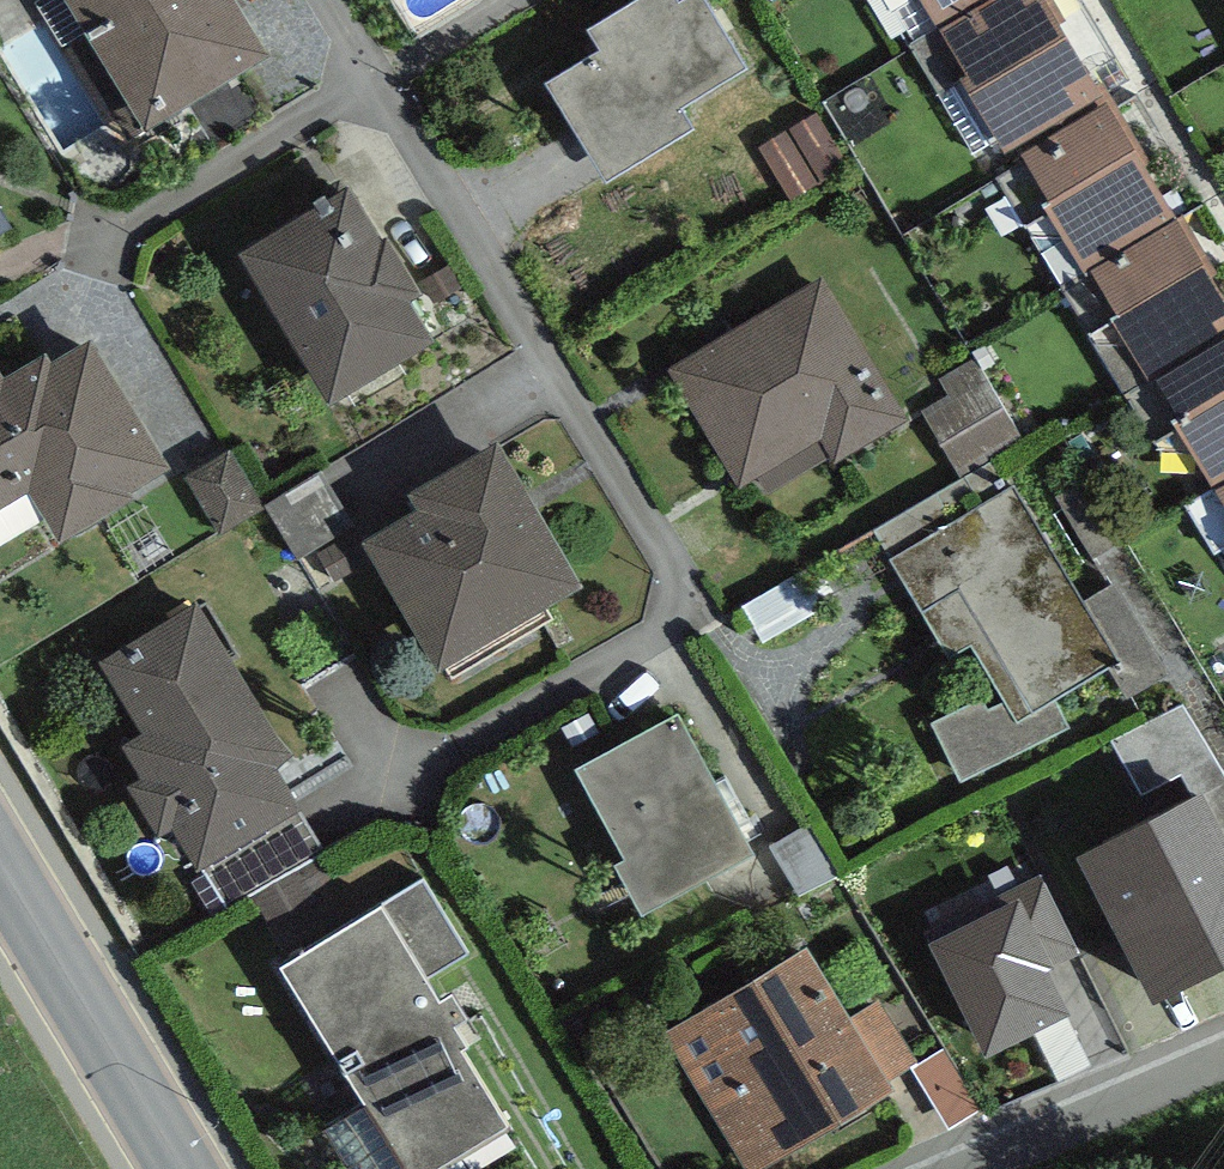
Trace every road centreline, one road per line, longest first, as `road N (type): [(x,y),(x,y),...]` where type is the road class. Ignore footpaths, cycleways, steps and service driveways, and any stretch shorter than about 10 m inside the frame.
road 1 (residential): [(178,1168),(0,870)]

